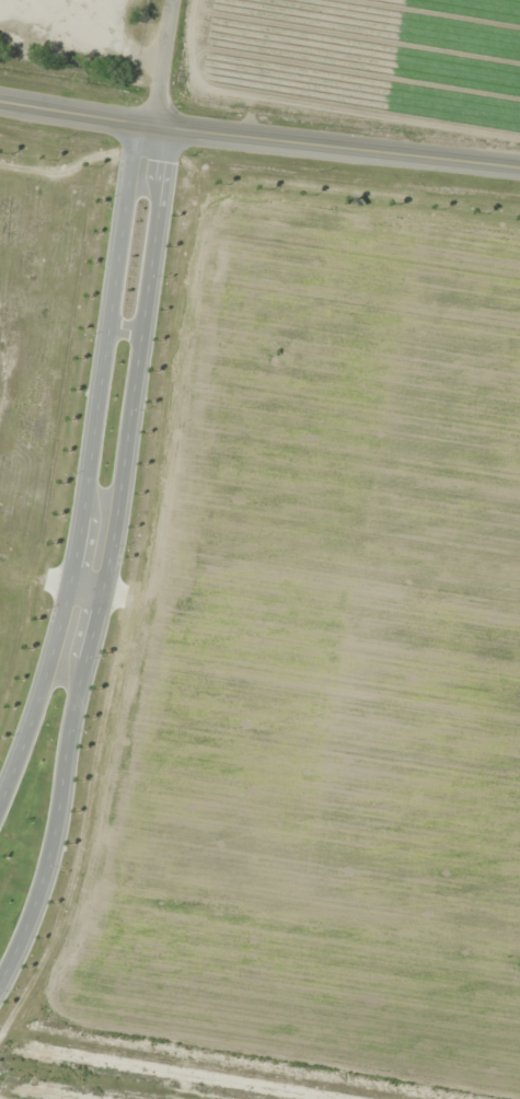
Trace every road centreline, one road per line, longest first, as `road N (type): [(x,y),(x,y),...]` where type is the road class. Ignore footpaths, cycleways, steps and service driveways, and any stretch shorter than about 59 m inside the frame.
road 1 (tertiary): [(0,983),(49,855),(114,537),(165,155),(152,128)]
road 2 (tertiary): [(152,128),(136,151),(67,605),(0,807)]
road 3 (secondary): [(519,187),(0,102)]
road 4 (residential): [(152,128),(172,0)]

